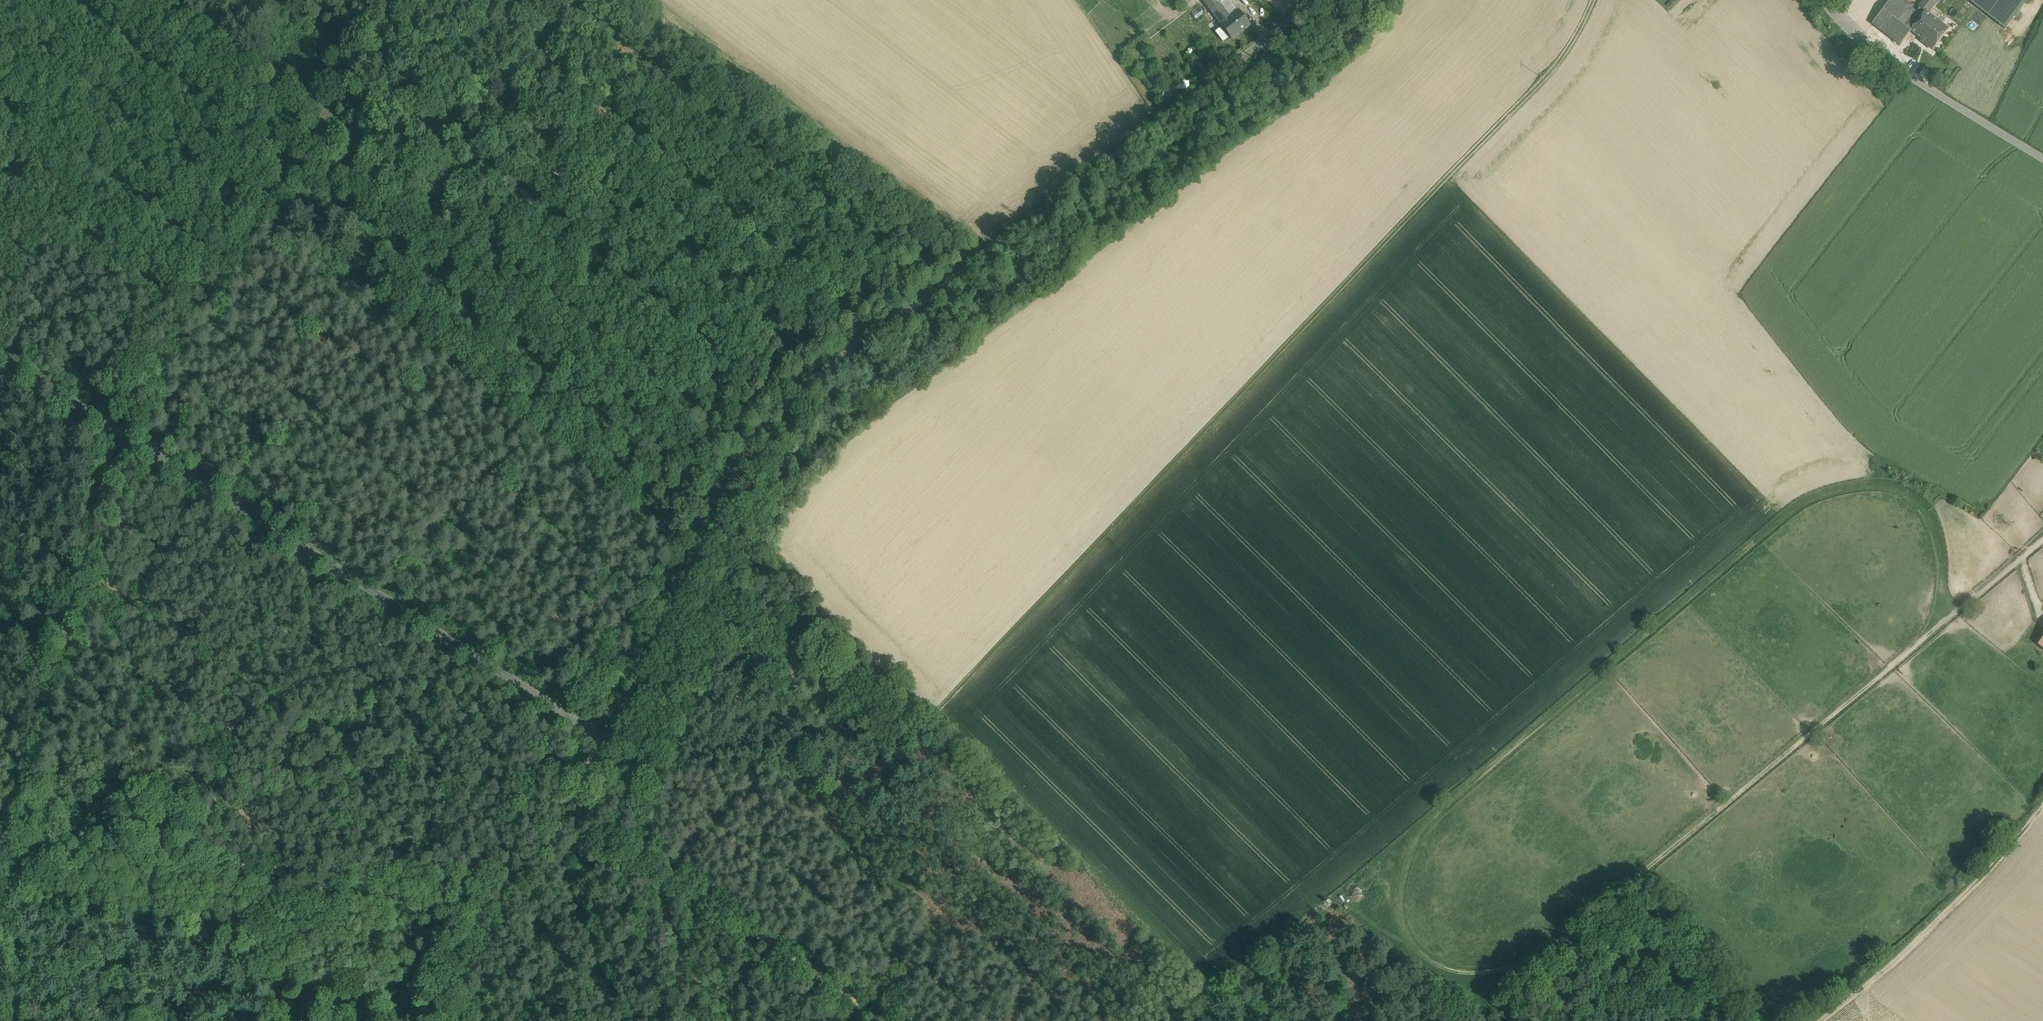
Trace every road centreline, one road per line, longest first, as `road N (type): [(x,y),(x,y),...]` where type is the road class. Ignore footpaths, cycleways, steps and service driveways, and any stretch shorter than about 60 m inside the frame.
road 1 (track): [(1942,608),(1945,578),(1925,510),(1896,490),(1860,487),(1809,501),(1411,845),(1394,904),(1409,947),(1462,977),(1523,963),(1579,930),(1922,643)]
road 2 (track): [(602,739),(683,767),(720,769),(907,738),(1549,73),(1593,0)]
road 3 (unclassified): [(1309,0),(842,356),(776,418),(740,462),(602,739)]
road 4 (unclassified): [(0,357),(602,739)]
road 5 (track): [(265,217),(695,552)]
road 6 (track): [(407,0),(124,434)]
road 7 (track): [(0,846),(124,434)]
road 8 (track): [(1822,1020),(1908,954),(2042,813)]
road 9 (unclassified): [(2042,158),(1891,63),(1825,0)]
road 10 (track): [(331,115),(155,0)]
road 11 (track): [(1922,643),(2042,543)]

